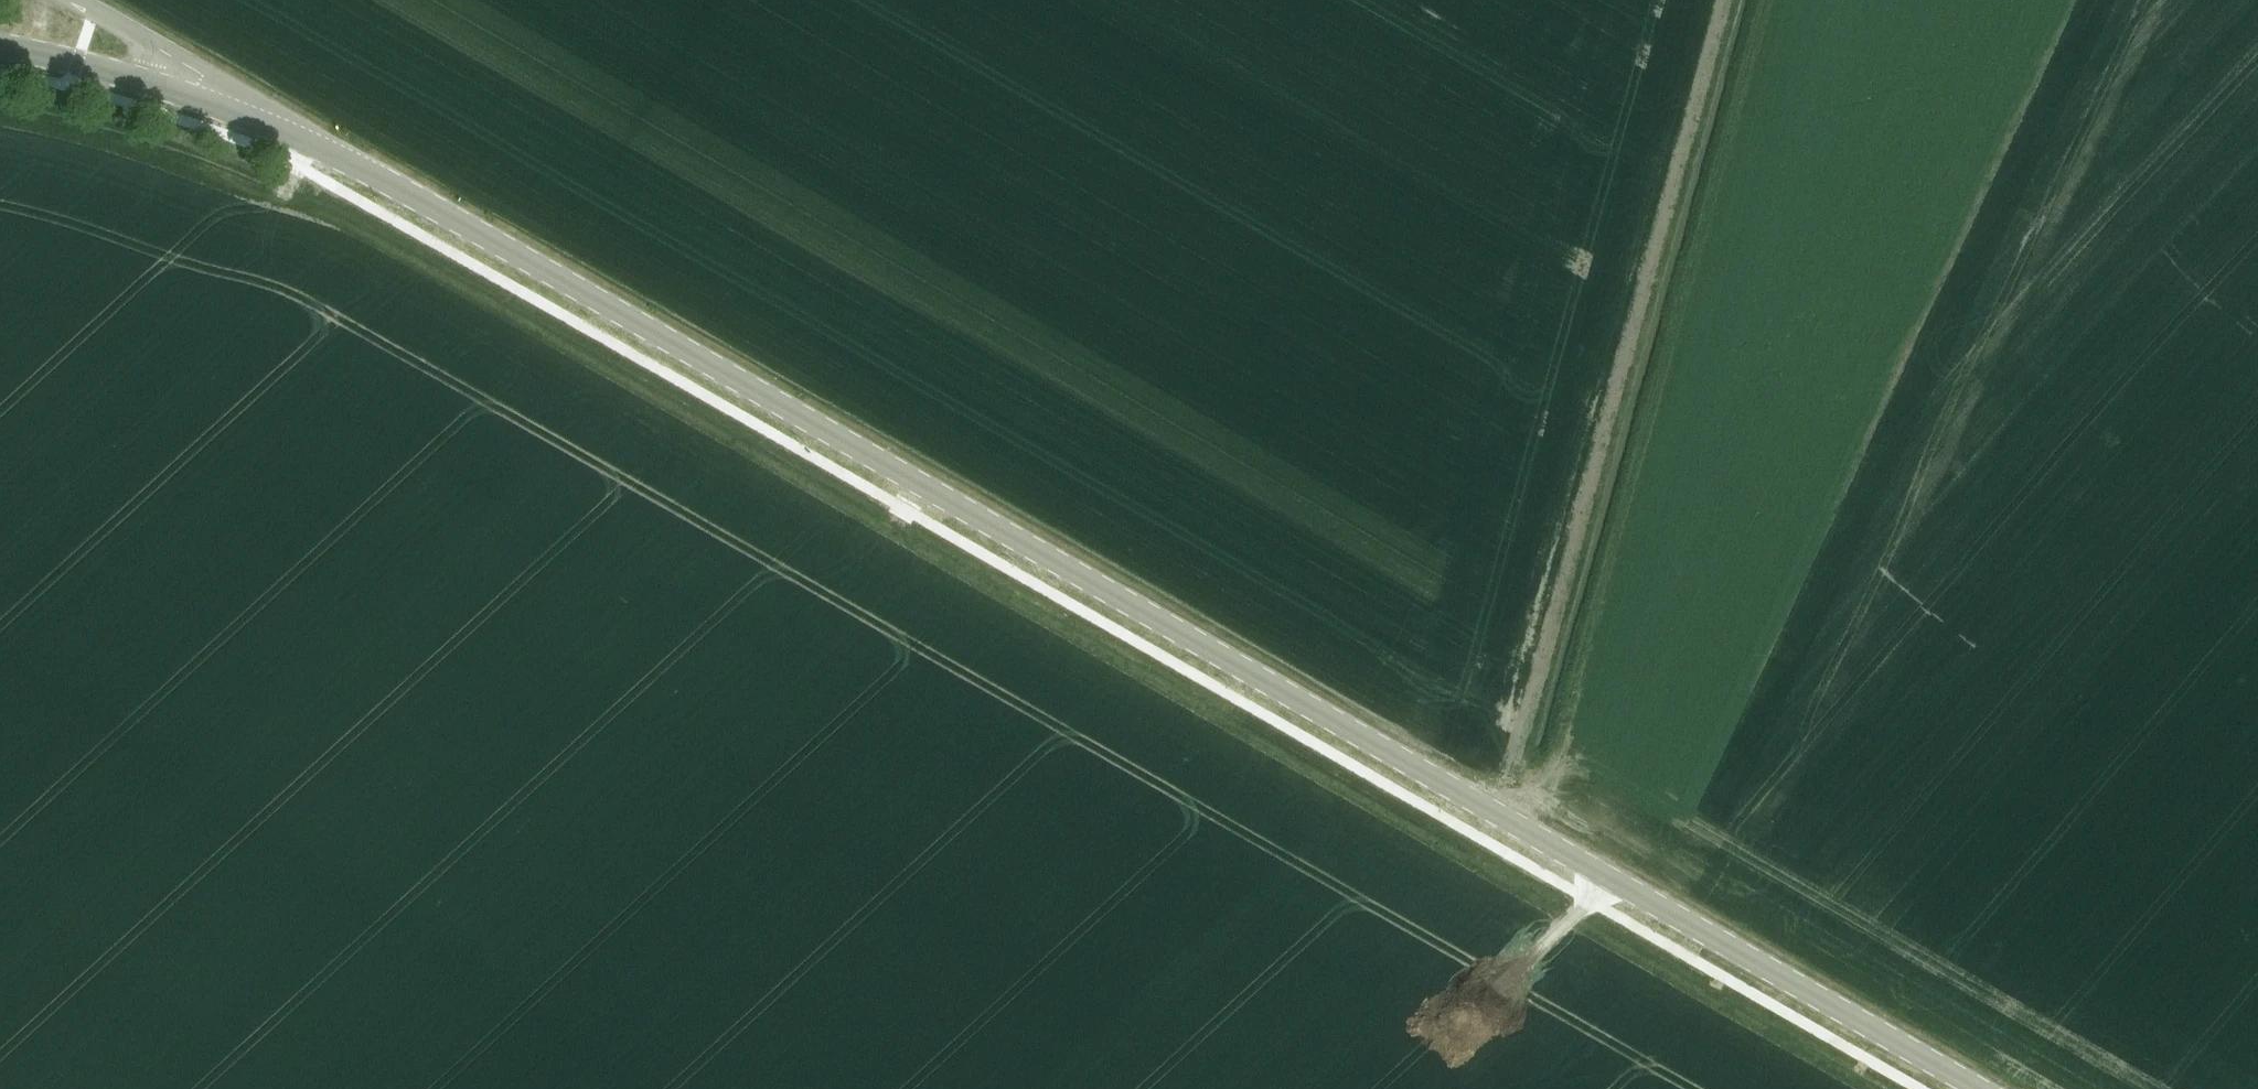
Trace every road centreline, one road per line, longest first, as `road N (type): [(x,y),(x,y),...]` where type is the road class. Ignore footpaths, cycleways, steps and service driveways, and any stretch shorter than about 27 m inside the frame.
road 1 (secondary): [(1983,1088),(400,187),(210,103)]
road 2 (secondary): [(0,47),(210,103)]
road 3 (tertiary): [(210,103),(197,71),(78,0)]

